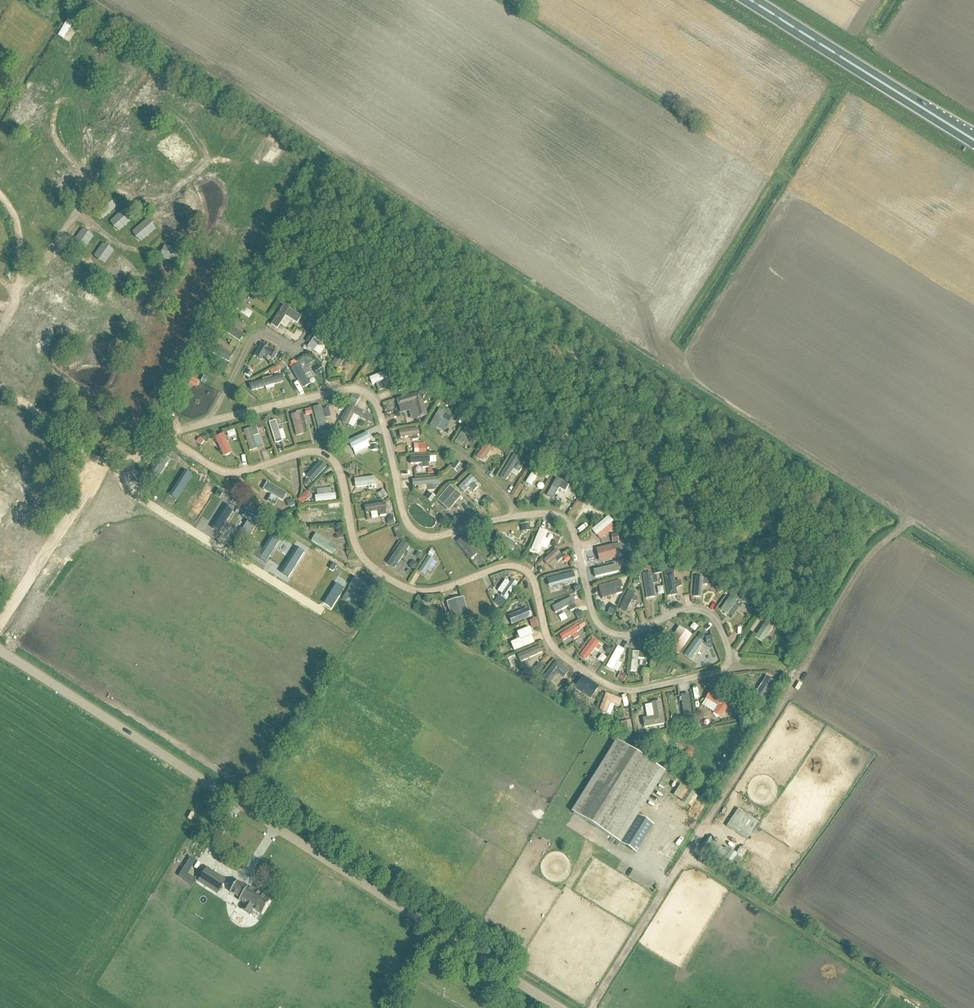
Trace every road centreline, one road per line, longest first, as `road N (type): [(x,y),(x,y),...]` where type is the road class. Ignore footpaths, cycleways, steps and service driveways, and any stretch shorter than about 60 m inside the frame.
road 1 (track): [(732,669),(706,612),(686,611),(623,636),(601,629),(567,517),(466,525),(422,540),(404,516),(372,395),(340,390),(210,424),(153,440),(122,465),(102,463),(0,396)]
road 2 (track): [(780,670),(732,669),(621,691),(552,650),(522,570),(504,567),(434,593),(410,591),(364,562),(339,473),(321,454),(228,475),(161,439)]
road 3 (unclassified): [(558,1007),(0,652)]
road 4 (track): [(593,1007),(855,576),(875,548),(913,522)]
road 5 (track): [(687,855),(924,1007)]
road 6 (trunk): [(973,141),(748,0)]
road 7 (track): [(0,618),(102,463)]
road 8 (track): [(210,424),(259,333),(291,351)]

